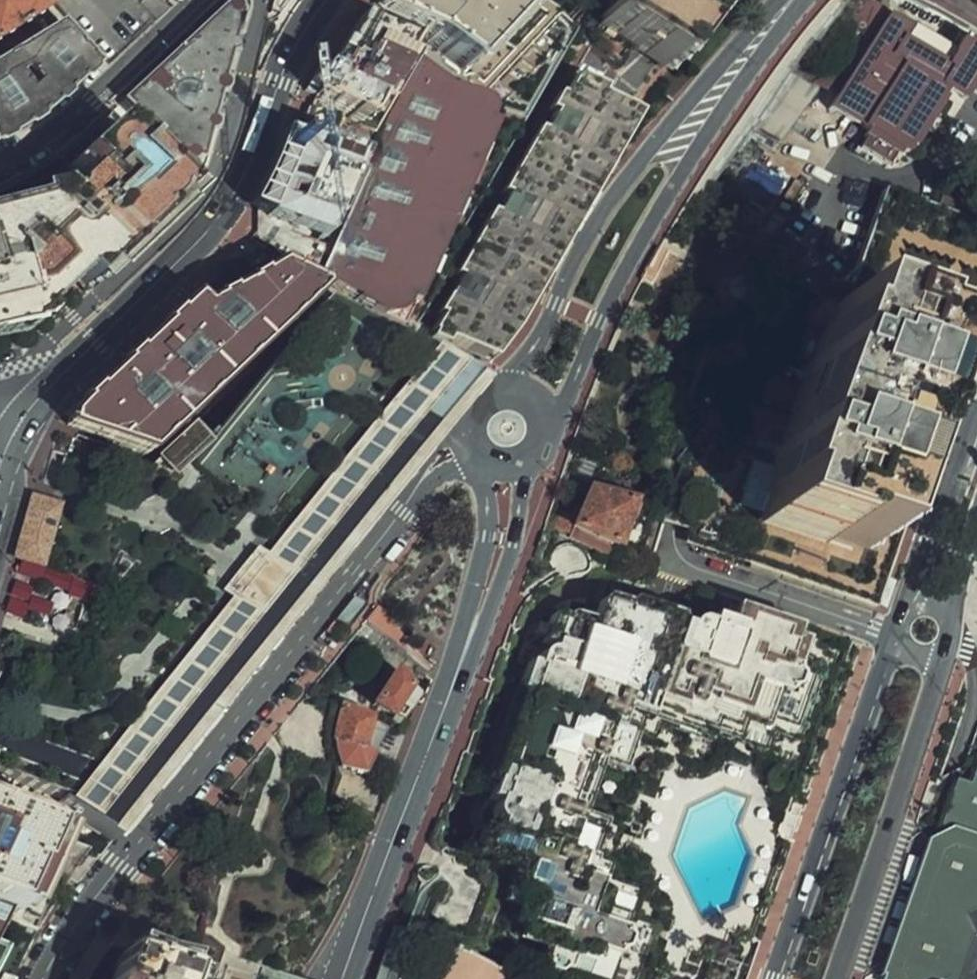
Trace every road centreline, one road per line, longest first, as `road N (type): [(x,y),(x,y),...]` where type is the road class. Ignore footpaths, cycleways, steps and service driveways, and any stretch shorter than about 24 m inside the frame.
road 1 (residential): [(45,978),(122,862),(439,470),(472,445)]
road 2 (tertiary): [(0,468),(35,402),(235,200),(281,81),(328,0)]
road 3 (primary): [(547,424),(563,408),(677,185),(797,0)]
road 4 (primary): [(789,0),(740,46),(592,231),(506,393)]
road 5 (primary): [(340,978),(491,580)]
road 6 (tertiary): [(891,639),(775,978)]
road 7 (tertiary): [(836,978),(946,655)]
road 8 (residential): [(0,162),(90,98),(196,0)]
road 9 (tertiary): [(976,413),(906,596)]
road 10 (primary): [(491,580),(515,541),(533,463)]
road 11 (primary): [(480,458),(491,580)]

